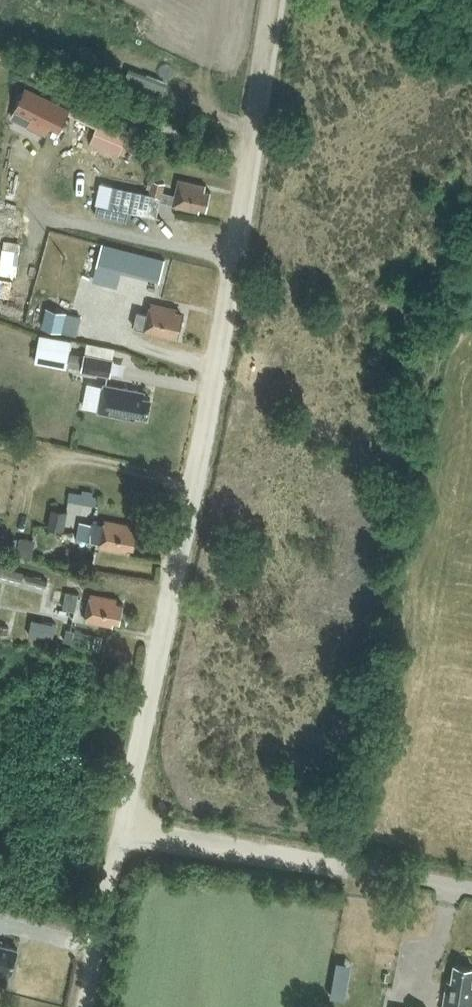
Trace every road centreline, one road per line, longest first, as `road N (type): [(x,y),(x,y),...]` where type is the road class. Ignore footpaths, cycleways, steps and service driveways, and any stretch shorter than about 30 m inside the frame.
road 1 (track): [(77,1006),(211,351),(270,0)]
road 2 (track): [(0,55),(253,179)]
road 3 (track): [(353,866),(114,824)]
road 4 (unclassified): [(471,887),(353,866)]

